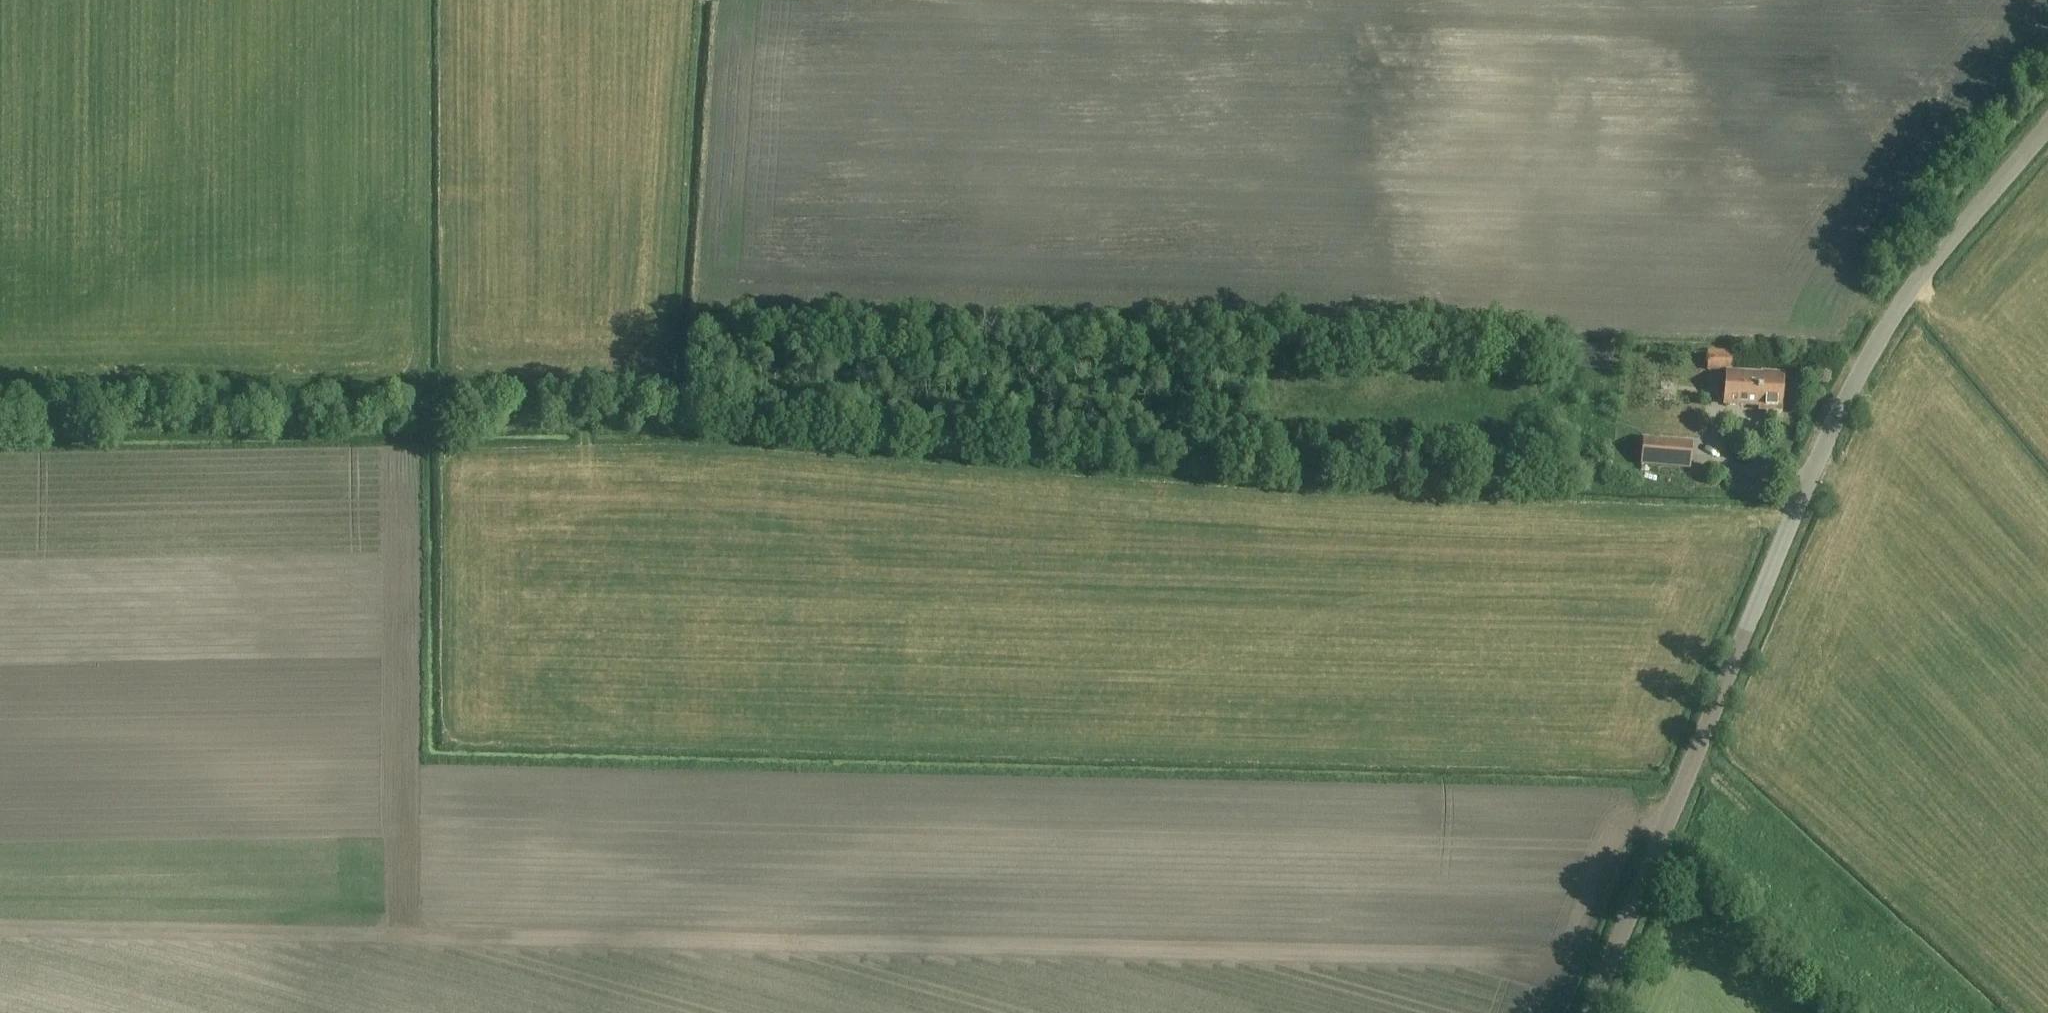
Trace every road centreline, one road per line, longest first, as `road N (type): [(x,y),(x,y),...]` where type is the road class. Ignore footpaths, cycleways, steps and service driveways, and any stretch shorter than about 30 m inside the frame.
road 1 (unclassified): [(1591,1012),(1864,364),(1890,318),(2047,127)]

